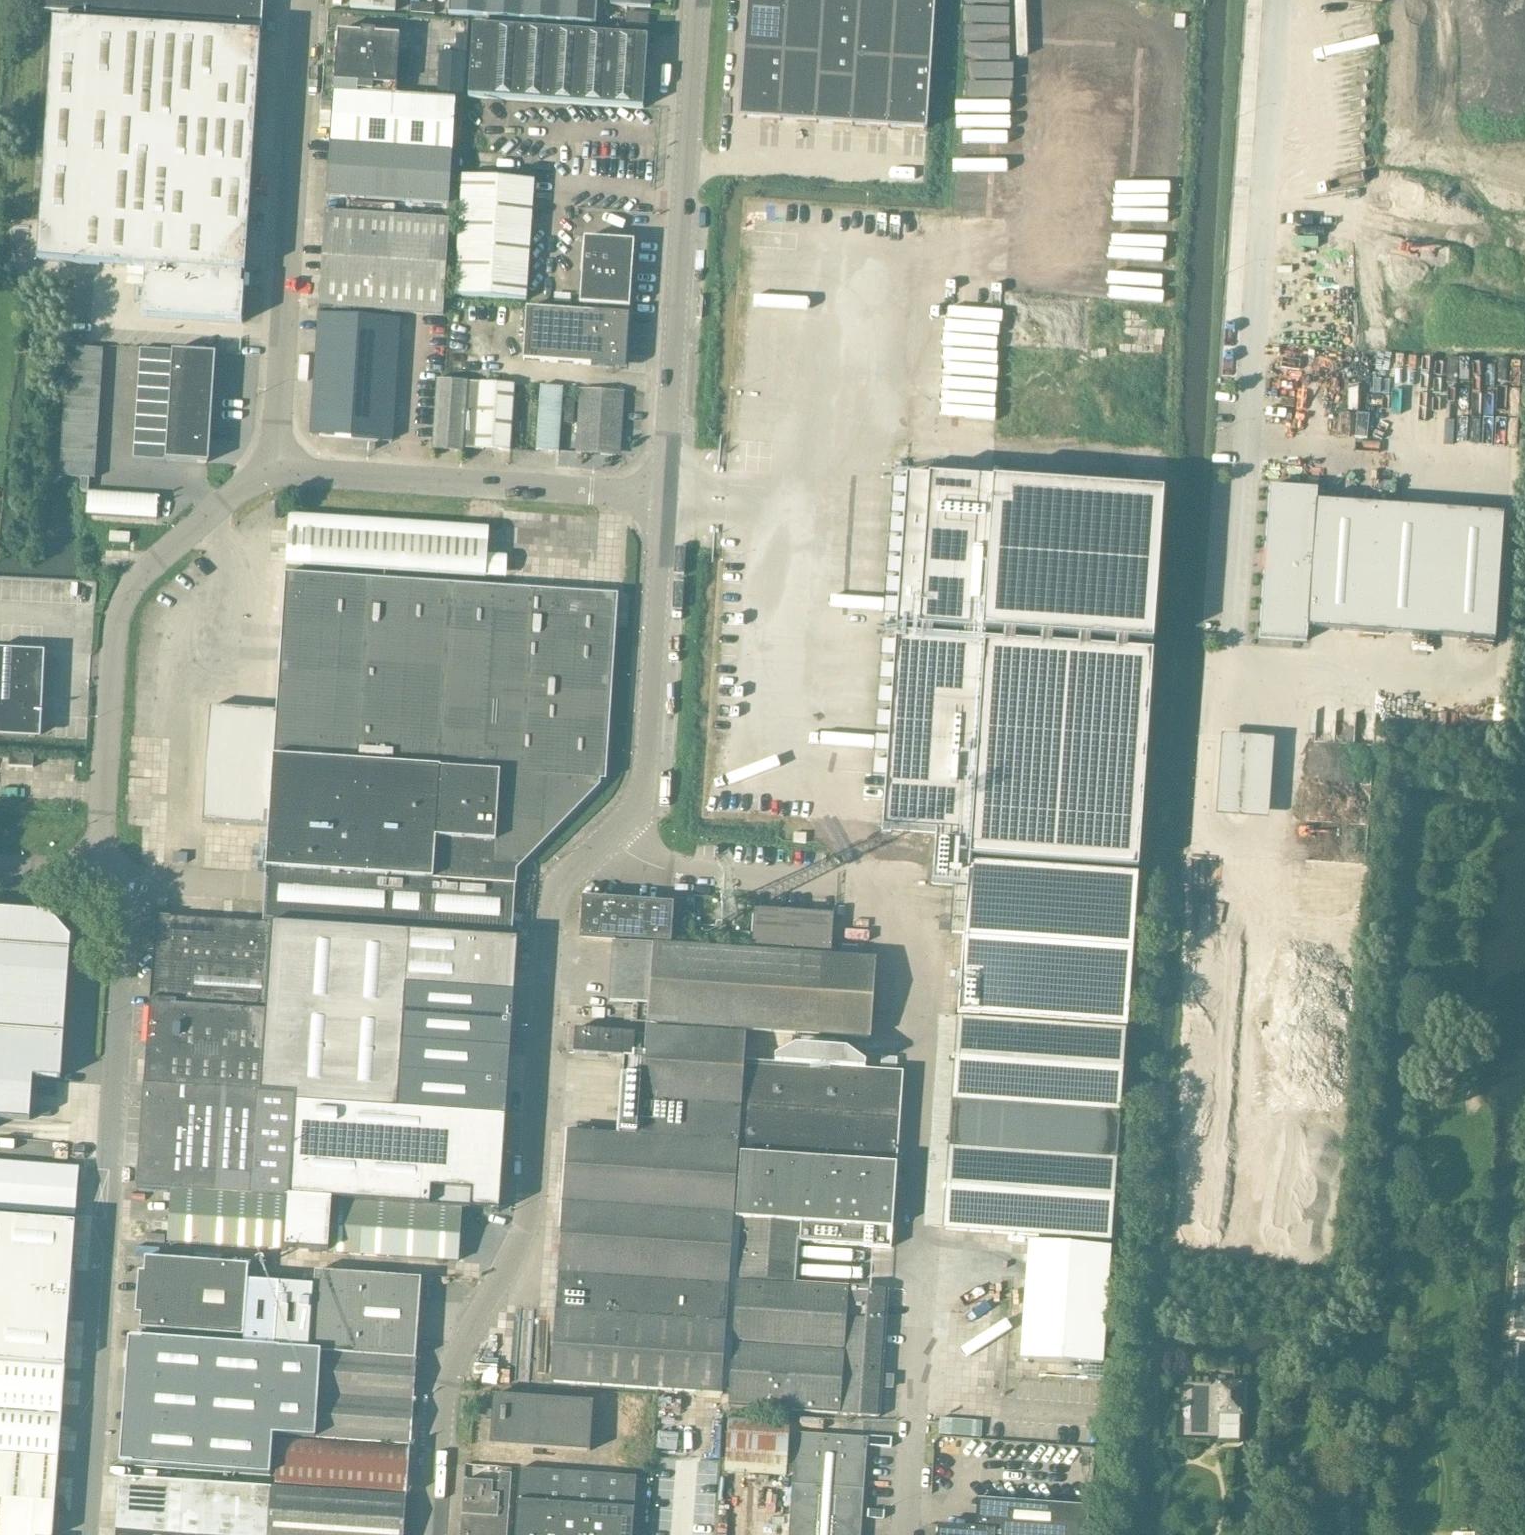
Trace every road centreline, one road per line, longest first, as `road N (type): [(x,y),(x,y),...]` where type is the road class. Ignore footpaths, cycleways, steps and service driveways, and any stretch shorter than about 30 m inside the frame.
road 1 (tertiary): [(612,832),(551,895),(528,1213),(504,1278),(469,1321),(449,1368),(435,1534)]
road 2 (unclassified): [(87,1534),(129,960),(132,890),(115,867)]
road 3 (tertiary): [(663,496),(697,0)]
road 4 (unclassified): [(115,867),(105,852),(104,824),(119,611),(165,554),(274,466)]
road 5 (unclassified): [(306,0),(274,466)]
road 6 (unclassified): [(274,466),(663,496)]
road 7 (tertiary): [(612,832),(643,798),(663,496)]
road 8 (residential): [(834,882),(677,872),(632,856),(612,832)]

